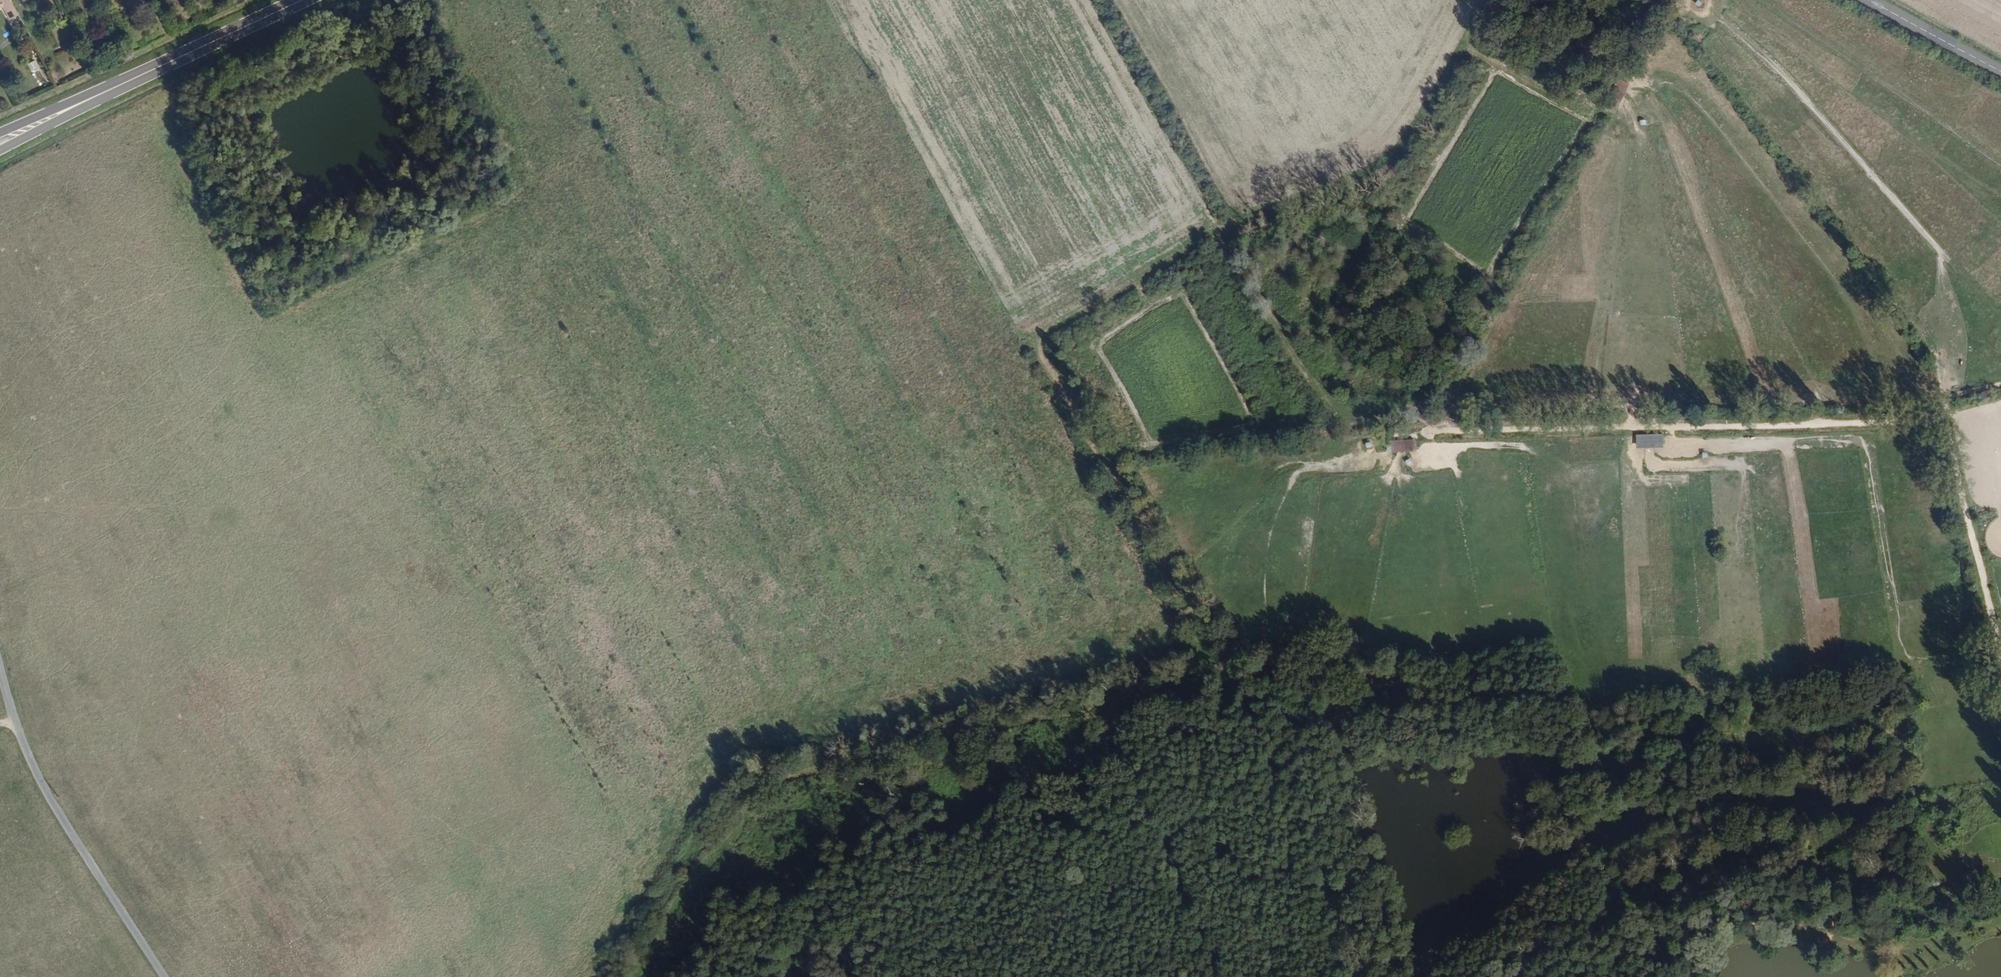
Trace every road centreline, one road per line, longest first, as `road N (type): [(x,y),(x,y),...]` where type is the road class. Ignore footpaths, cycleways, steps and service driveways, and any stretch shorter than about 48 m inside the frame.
road 1 (track): [(1235,243),(1317,392),(1353,422),(1435,432),(1940,421),(2000,662)]
road 2 (unclassified): [(0,665),(41,781),(164,976)]
road 3 (primary): [(302,0),(90,99)]
road 4 (secondary): [(1870,0),(2000,72)]

